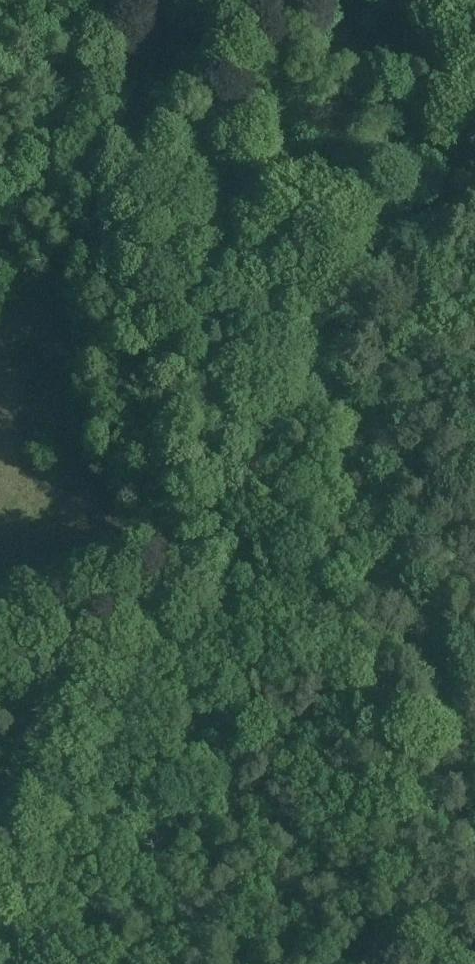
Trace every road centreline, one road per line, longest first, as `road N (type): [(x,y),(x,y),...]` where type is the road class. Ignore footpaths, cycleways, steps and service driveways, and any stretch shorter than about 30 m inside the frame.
road 1 (track): [(474,210),(227,534),(149,605)]
road 2 (track): [(149,605),(73,707),(0,831)]
road 3 (track): [(0,659),(149,605)]

